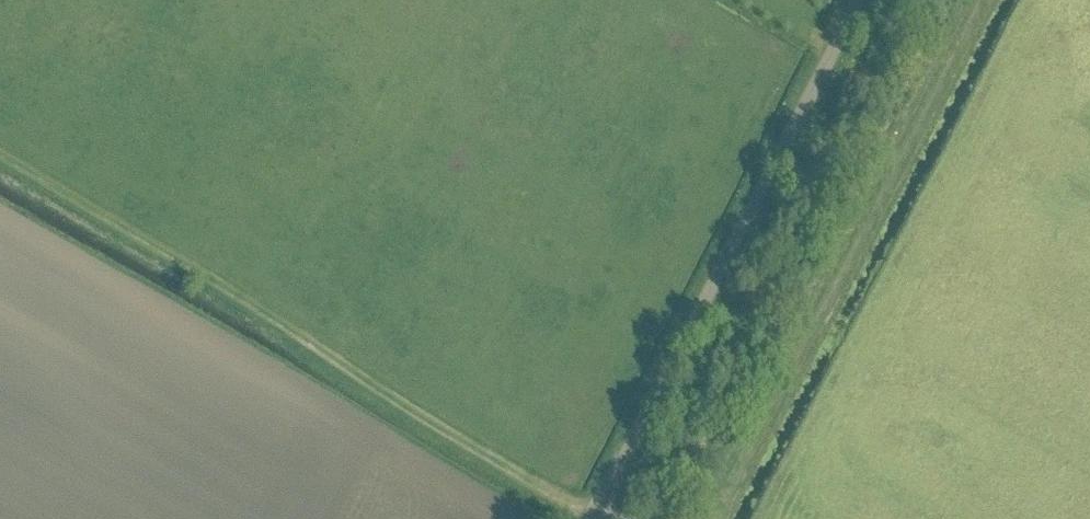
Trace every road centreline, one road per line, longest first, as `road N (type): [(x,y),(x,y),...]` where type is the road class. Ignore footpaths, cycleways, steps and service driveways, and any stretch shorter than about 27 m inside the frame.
road 1 (unclassified): [(595,518),(859,0)]

